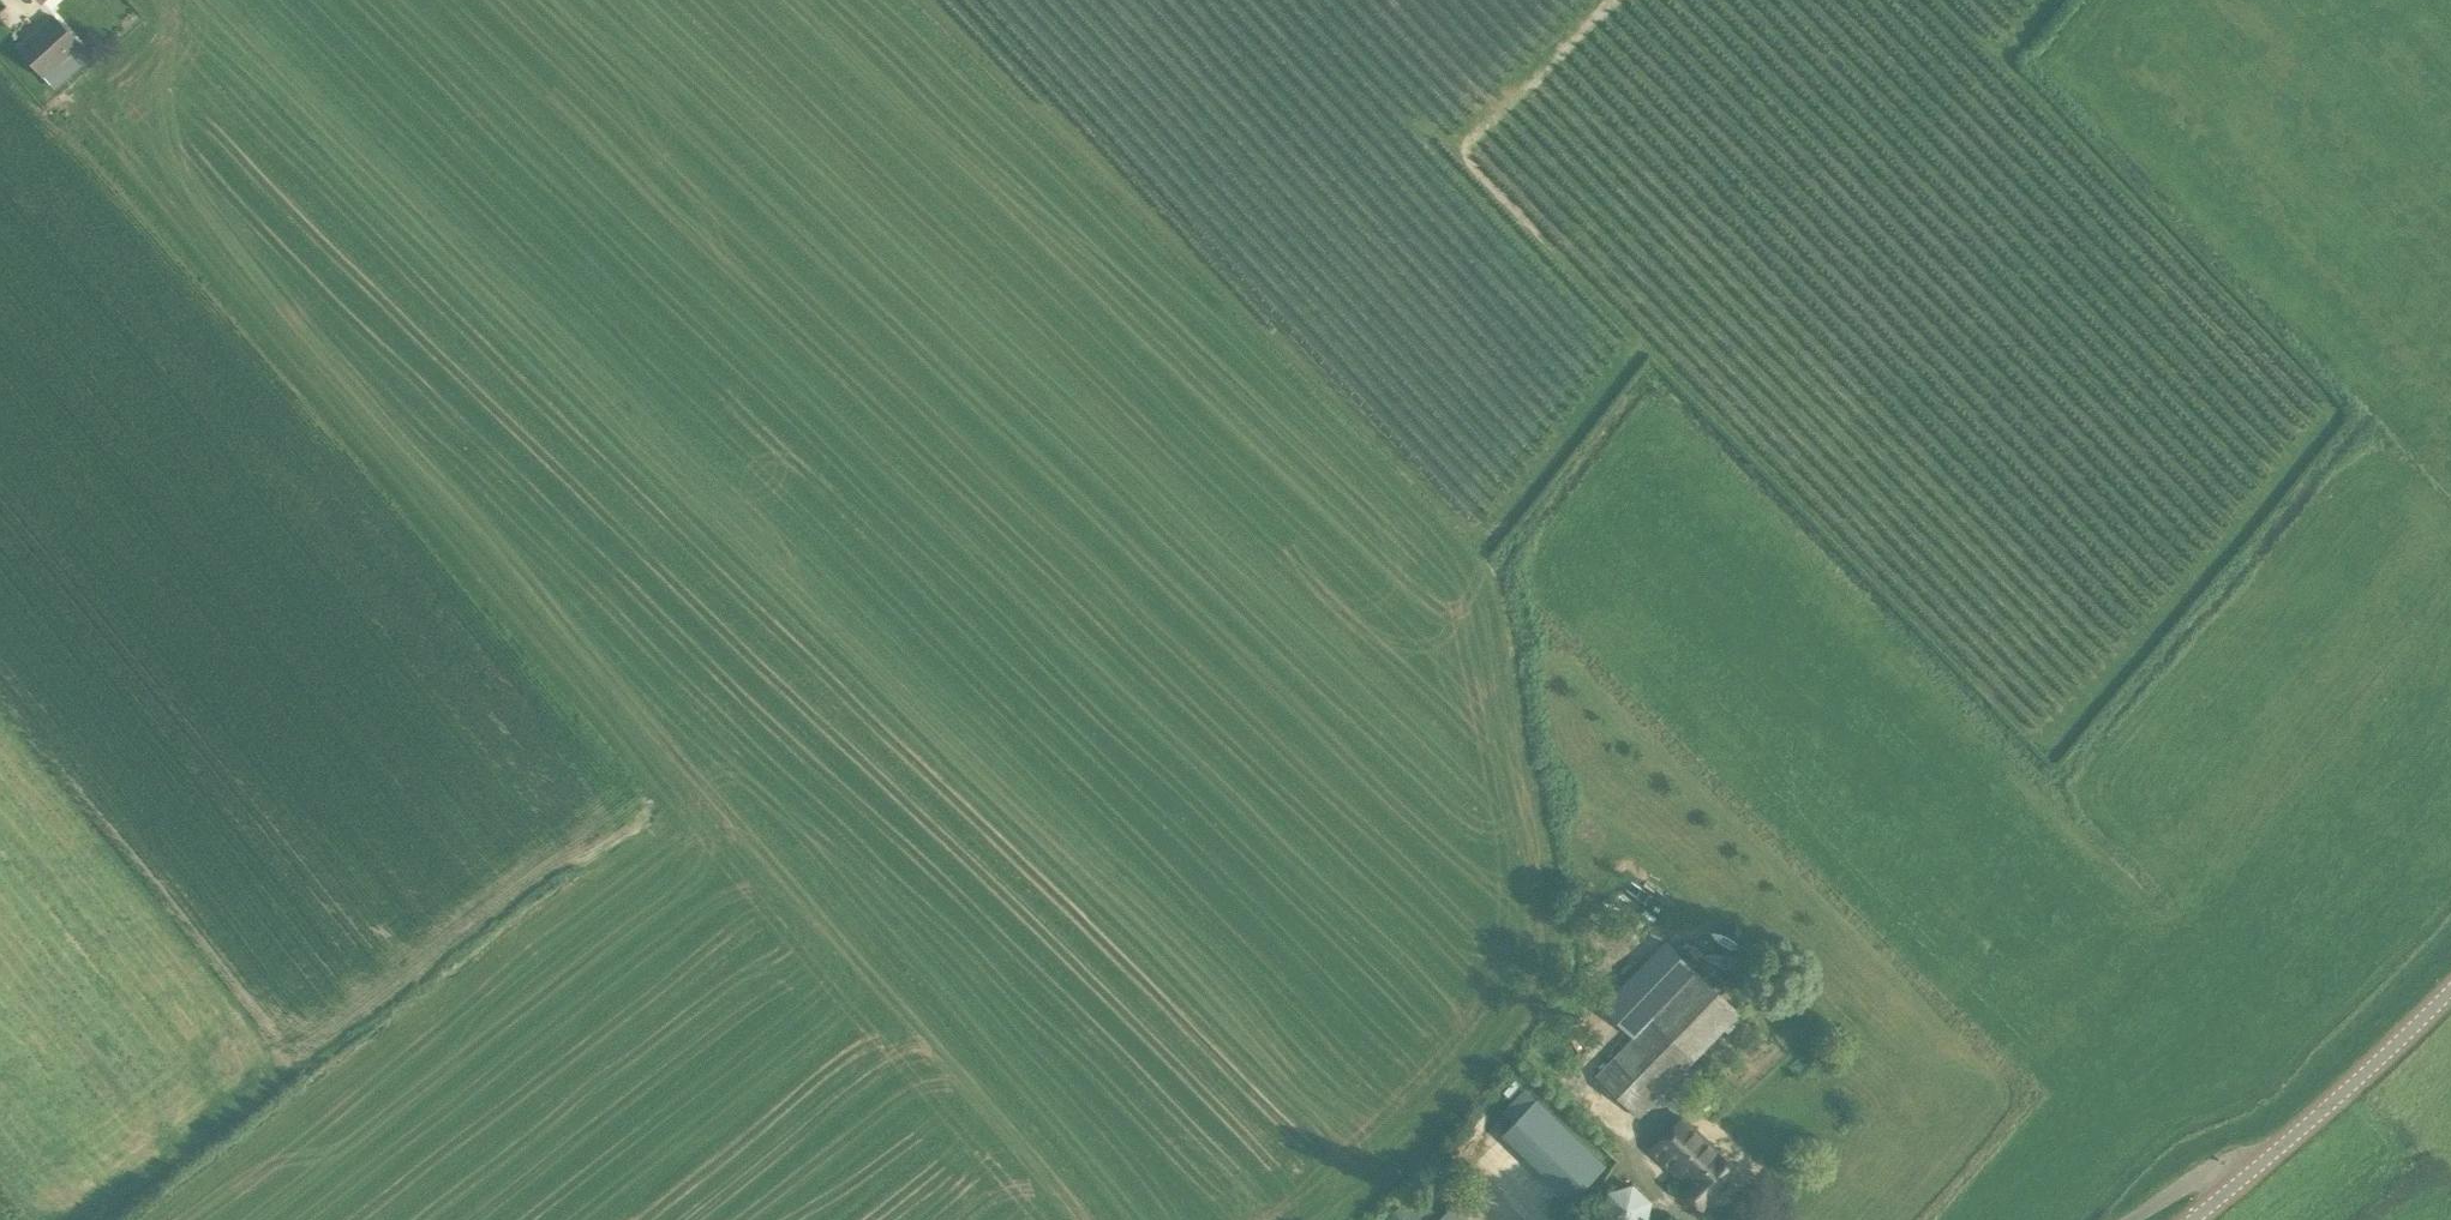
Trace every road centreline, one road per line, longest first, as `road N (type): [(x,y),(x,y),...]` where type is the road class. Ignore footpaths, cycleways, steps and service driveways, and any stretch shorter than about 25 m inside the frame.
road 1 (tertiary): [(2189,1219),(2450,986)]
road 2 (track): [(1609,0),(1475,133)]

